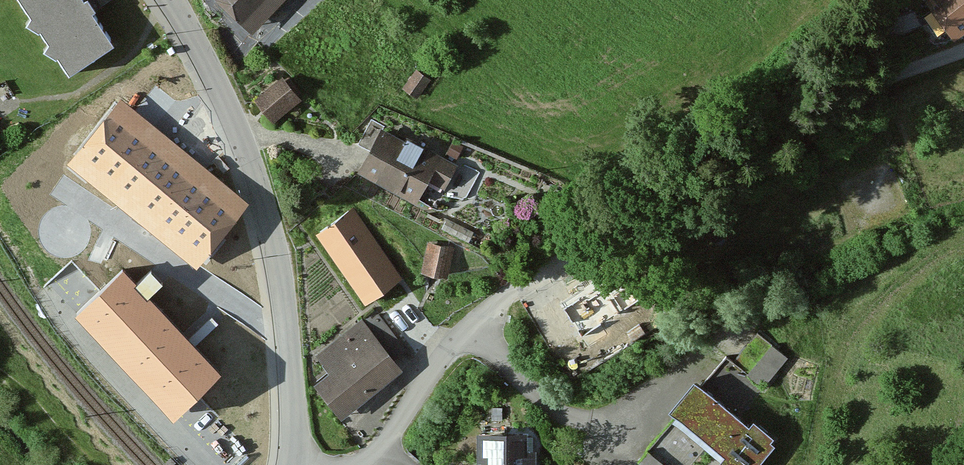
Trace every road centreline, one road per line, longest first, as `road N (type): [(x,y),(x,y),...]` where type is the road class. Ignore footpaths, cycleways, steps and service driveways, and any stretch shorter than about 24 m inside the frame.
road 1 (residential): [(963,49),(886,78),(717,163),(475,322)]
road 2 (residential): [(286,464),(290,377),(256,183),(216,78),(170,0)]
road 3 (residential): [(475,322),(554,409),(607,424),(699,363)]
road 4 (residential): [(475,322),(388,438),(346,464)]

